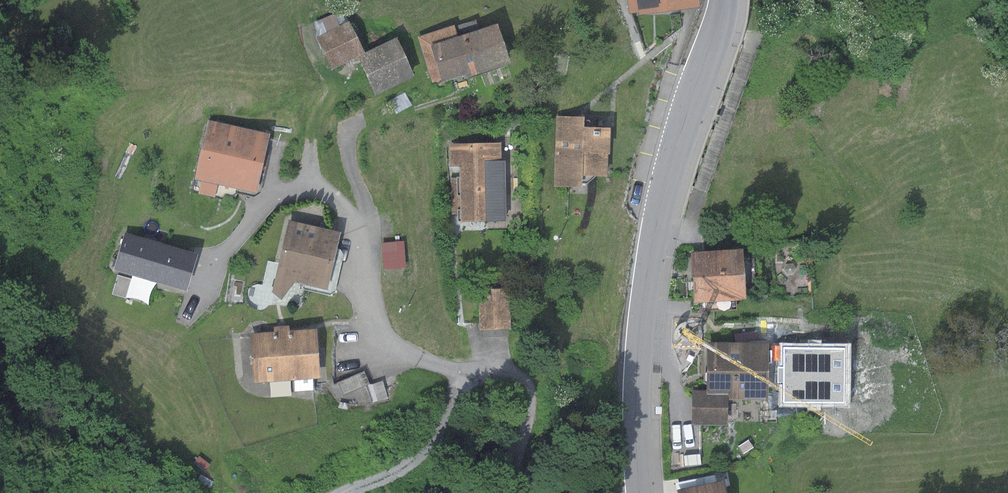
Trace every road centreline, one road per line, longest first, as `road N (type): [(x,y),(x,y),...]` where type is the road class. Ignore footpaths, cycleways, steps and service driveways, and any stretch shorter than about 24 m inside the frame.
road 1 (tertiary): [(725,0),(668,179),(646,283),(641,492)]
road 2 (track): [(347,492),(420,454),(471,372)]

